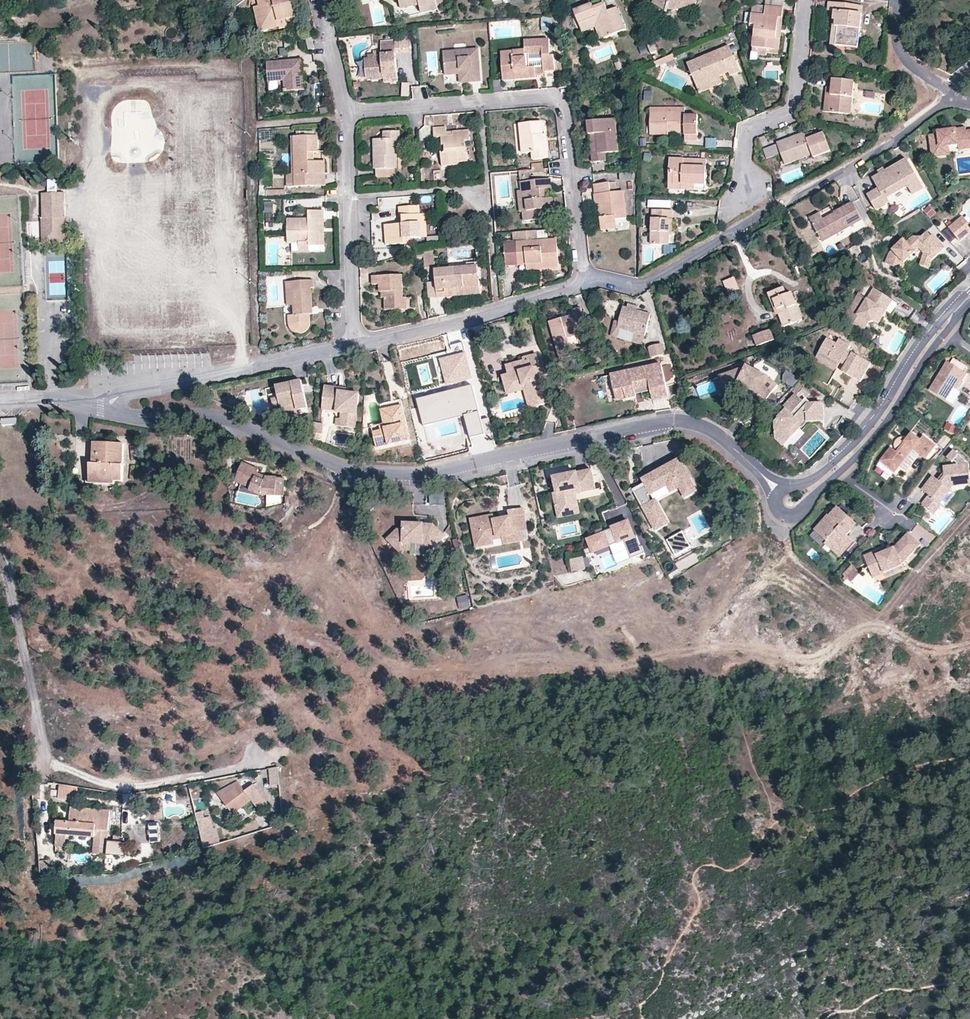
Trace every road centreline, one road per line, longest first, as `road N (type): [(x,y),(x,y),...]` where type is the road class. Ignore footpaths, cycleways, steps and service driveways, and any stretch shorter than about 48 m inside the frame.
road 1 (residential): [(106,406),(135,416),(231,422),(374,474),(422,474),(680,422),(714,433),(759,474)]
road 2 (residential): [(583,275),(566,111),(554,95),(347,110)]
road 3 (residential): [(969,289),(861,438),(796,487)]
road 4 (residential): [(106,406),(127,392),(353,346)]
road 5 (residential): [(353,346),(571,289),(583,275)]
road 6 (residential): [(353,346),(347,110)]
road 7 (residential): [(807,0),(795,101),(786,115),(748,134),(746,196)]
road 8 (residential): [(583,275),(643,283),(776,208)]
road 9 (residential): [(787,202),(960,99)]
road 10 (residential): [(839,474),(888,422),(944,335)]

